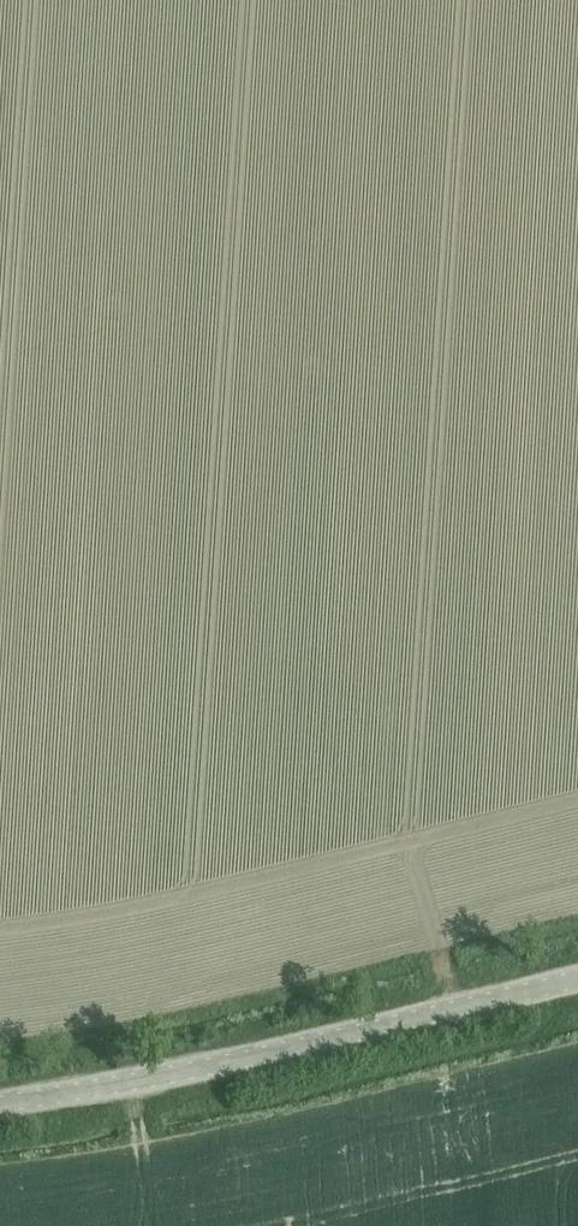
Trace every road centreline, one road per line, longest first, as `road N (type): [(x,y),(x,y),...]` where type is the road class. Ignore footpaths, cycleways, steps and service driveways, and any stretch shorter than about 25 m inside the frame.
road 1 (tertiary): [(0,1103),(131,1083),(577,977)]

